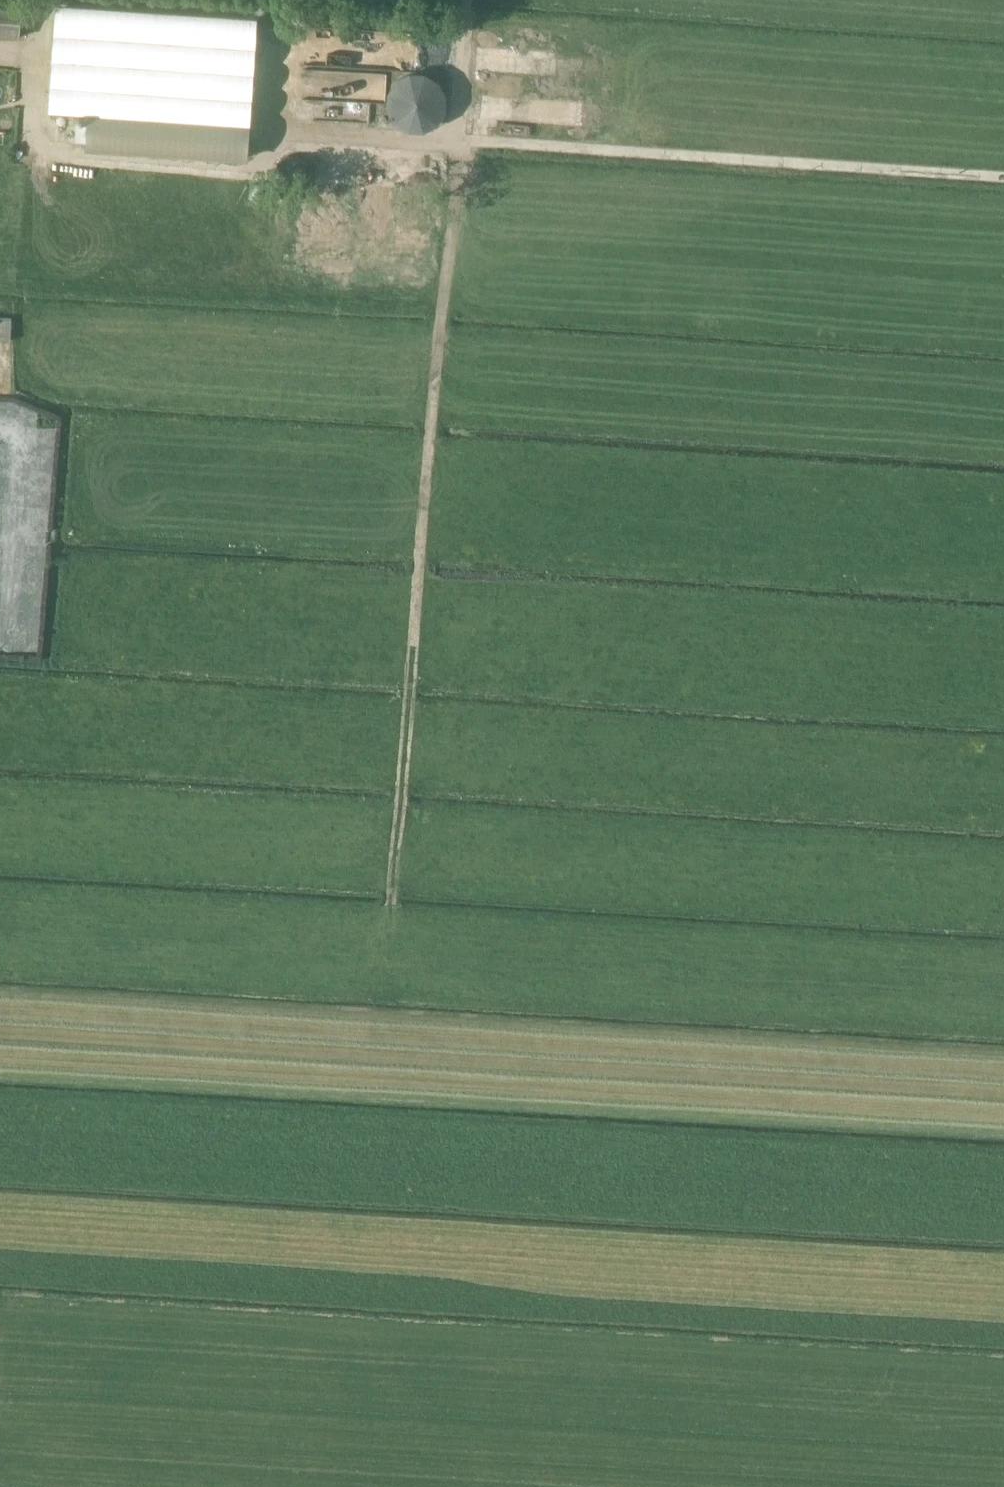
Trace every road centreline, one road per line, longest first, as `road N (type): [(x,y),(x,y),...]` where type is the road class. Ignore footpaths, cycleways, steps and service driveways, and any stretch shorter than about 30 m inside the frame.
road 1 (track): [(1003,180),(281,137),(268,169),(37,152),(25,55),(0,53)]

